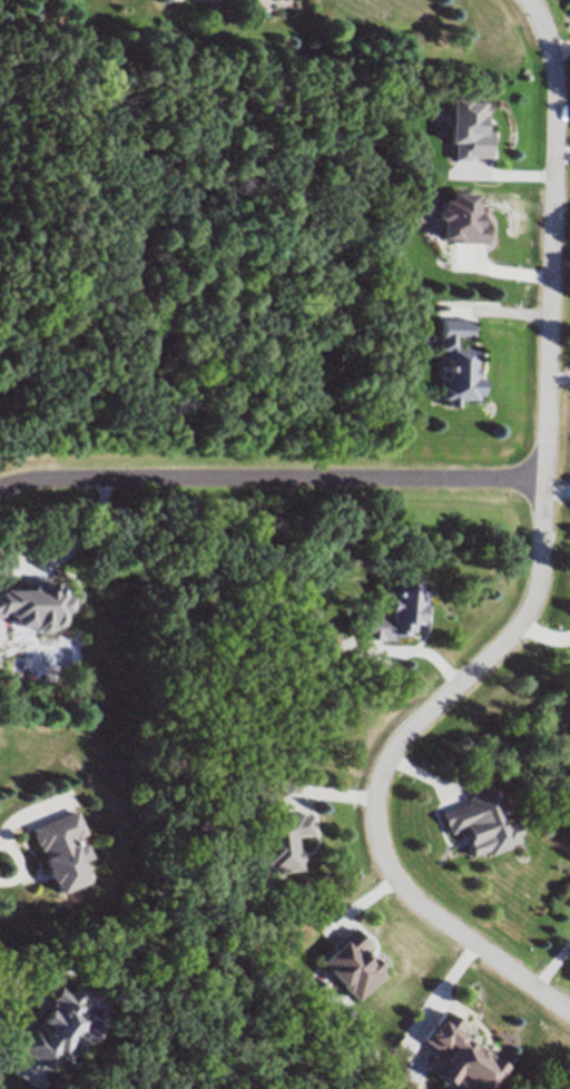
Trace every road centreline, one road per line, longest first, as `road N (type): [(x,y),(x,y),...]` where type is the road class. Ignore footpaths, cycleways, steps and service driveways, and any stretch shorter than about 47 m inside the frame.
road 1 (residential): [(569,1011),(407,895),(386,866),(374,817),(394,752),(504,646),(539,592),(543,481)]
road 2 (residential): [(0,487),(36,479),(543,481)]
road 3 (residential): [(527,0),(546,32),(556,96),(543,481)]

